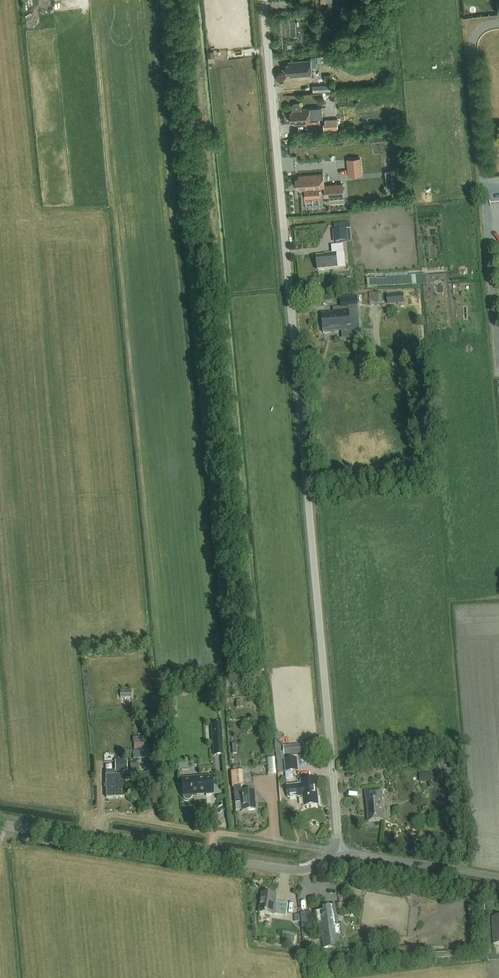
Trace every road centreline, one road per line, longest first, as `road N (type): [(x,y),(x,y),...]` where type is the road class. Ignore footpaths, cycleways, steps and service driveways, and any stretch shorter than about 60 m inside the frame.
road 1 (unclassified): [(337,849),(264,0)]
road 2 (unclassified): [(498,876),(337,849)]
road 3 (unclassified): [(337,849),(314,868),(293,870),(210,857)]
road 4 (unclassified): [(97,839),(108,815),(213,831)]
road 5 (unclassified): [(213,831),(337,849)]

